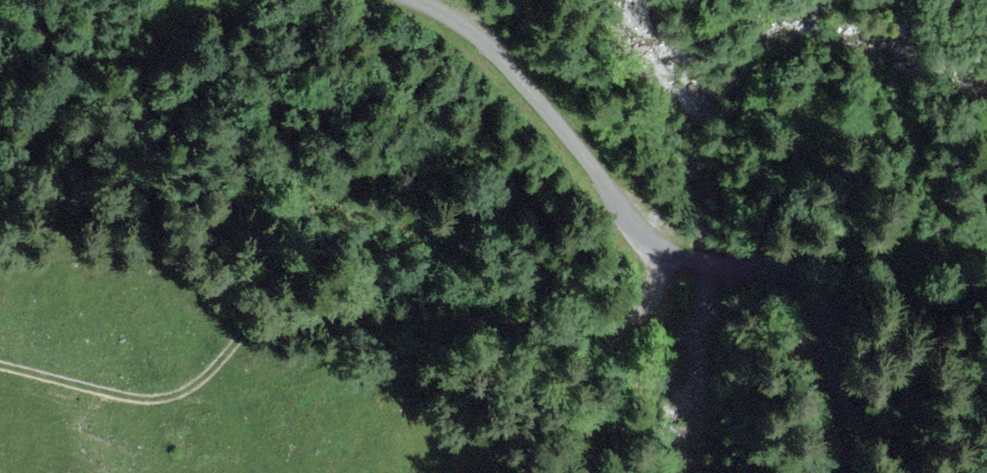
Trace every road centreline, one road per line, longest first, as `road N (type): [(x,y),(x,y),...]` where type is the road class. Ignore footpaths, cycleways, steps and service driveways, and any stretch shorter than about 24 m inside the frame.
road 1 (track): [(0,368),(139,401),(167,400),(212,370),(257,320),(309,312),(393,319),(555,289),(629,215)]
road 2 (unclassified): [(413,0),(493,52),(629,215),(715,282),(785,303),(806,319),(835,409),(836,472)]

